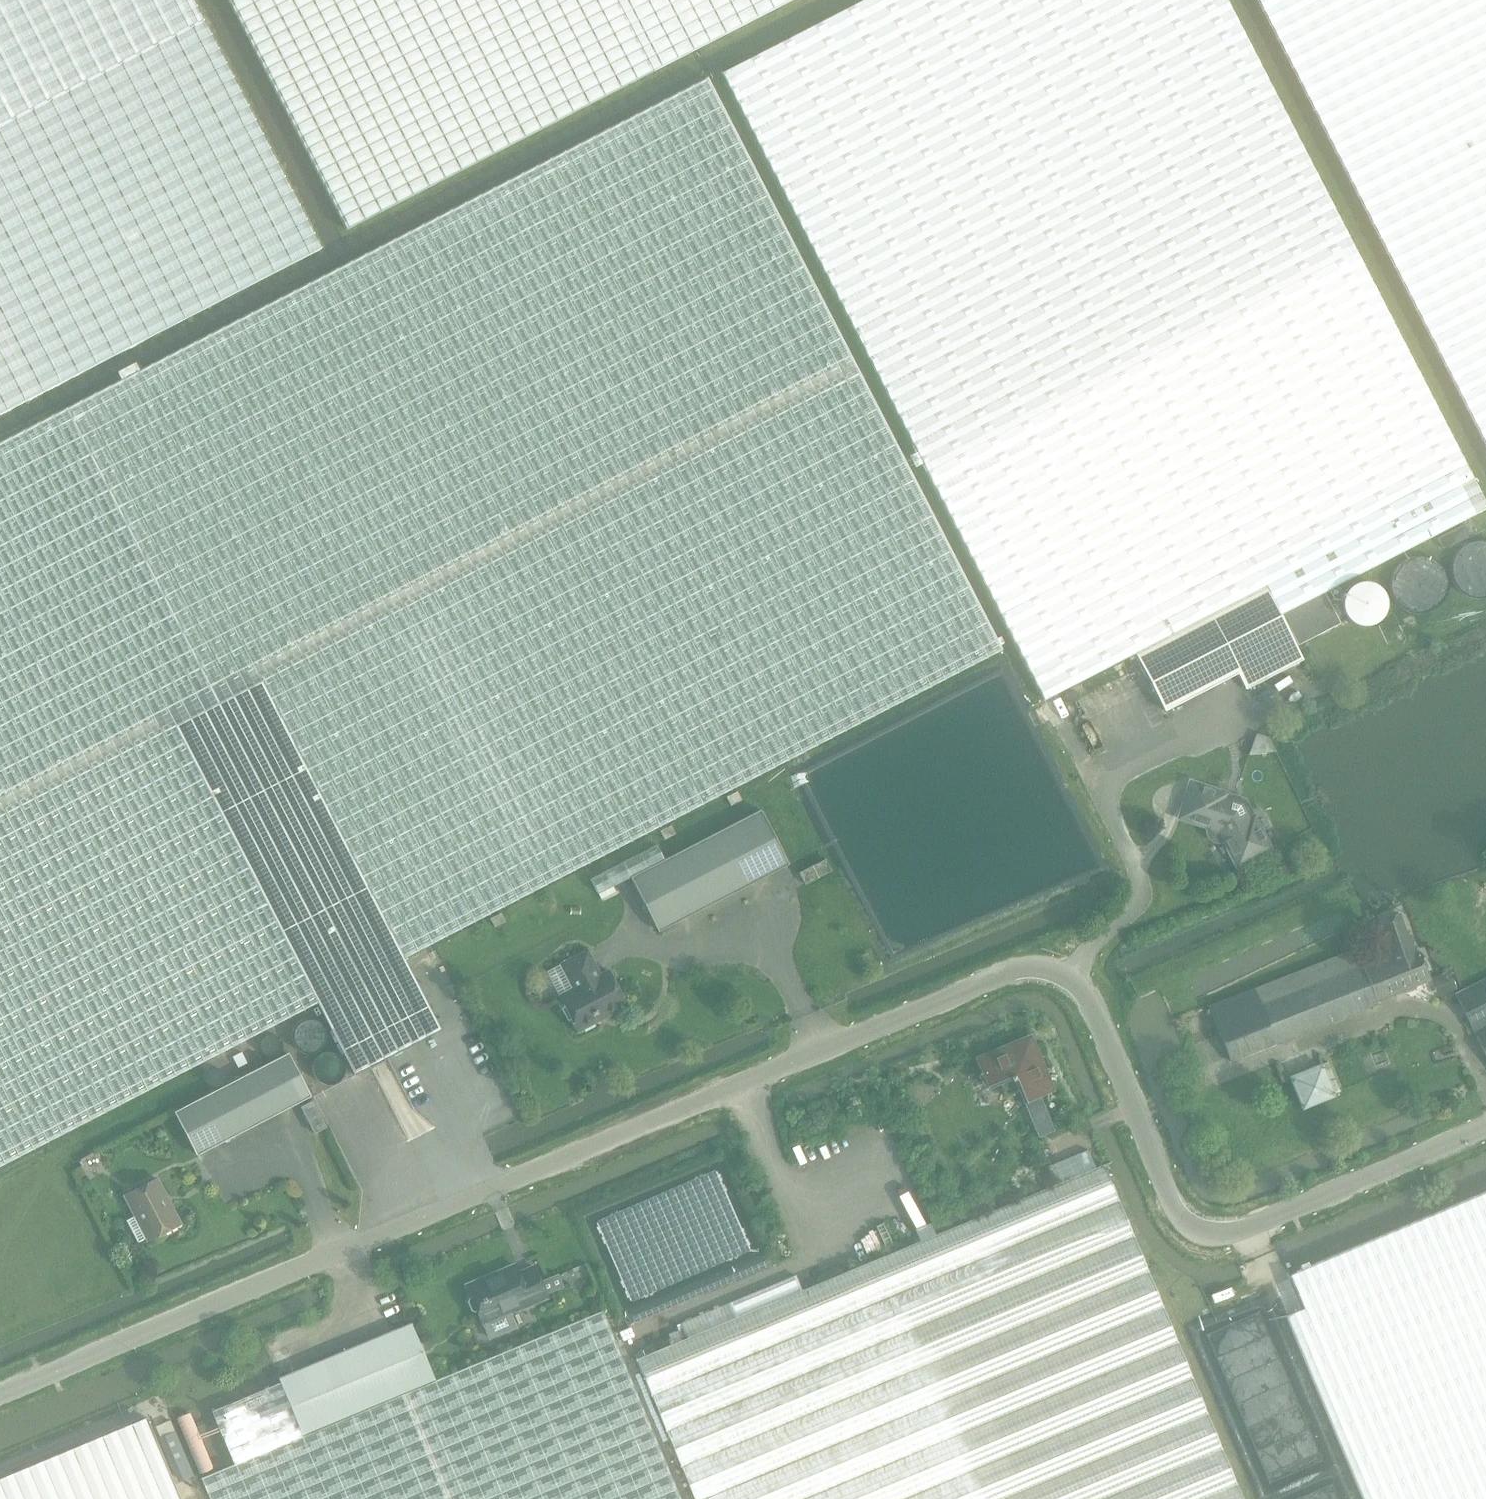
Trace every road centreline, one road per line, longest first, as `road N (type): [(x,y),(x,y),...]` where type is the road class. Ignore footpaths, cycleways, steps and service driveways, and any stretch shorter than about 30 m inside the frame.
road 1 (unclassified): [(1485,1133),(1244,1234),(1218,1236),(1181,1210),(1089,997),(1074,981),(1025,974),(0,1399)]

